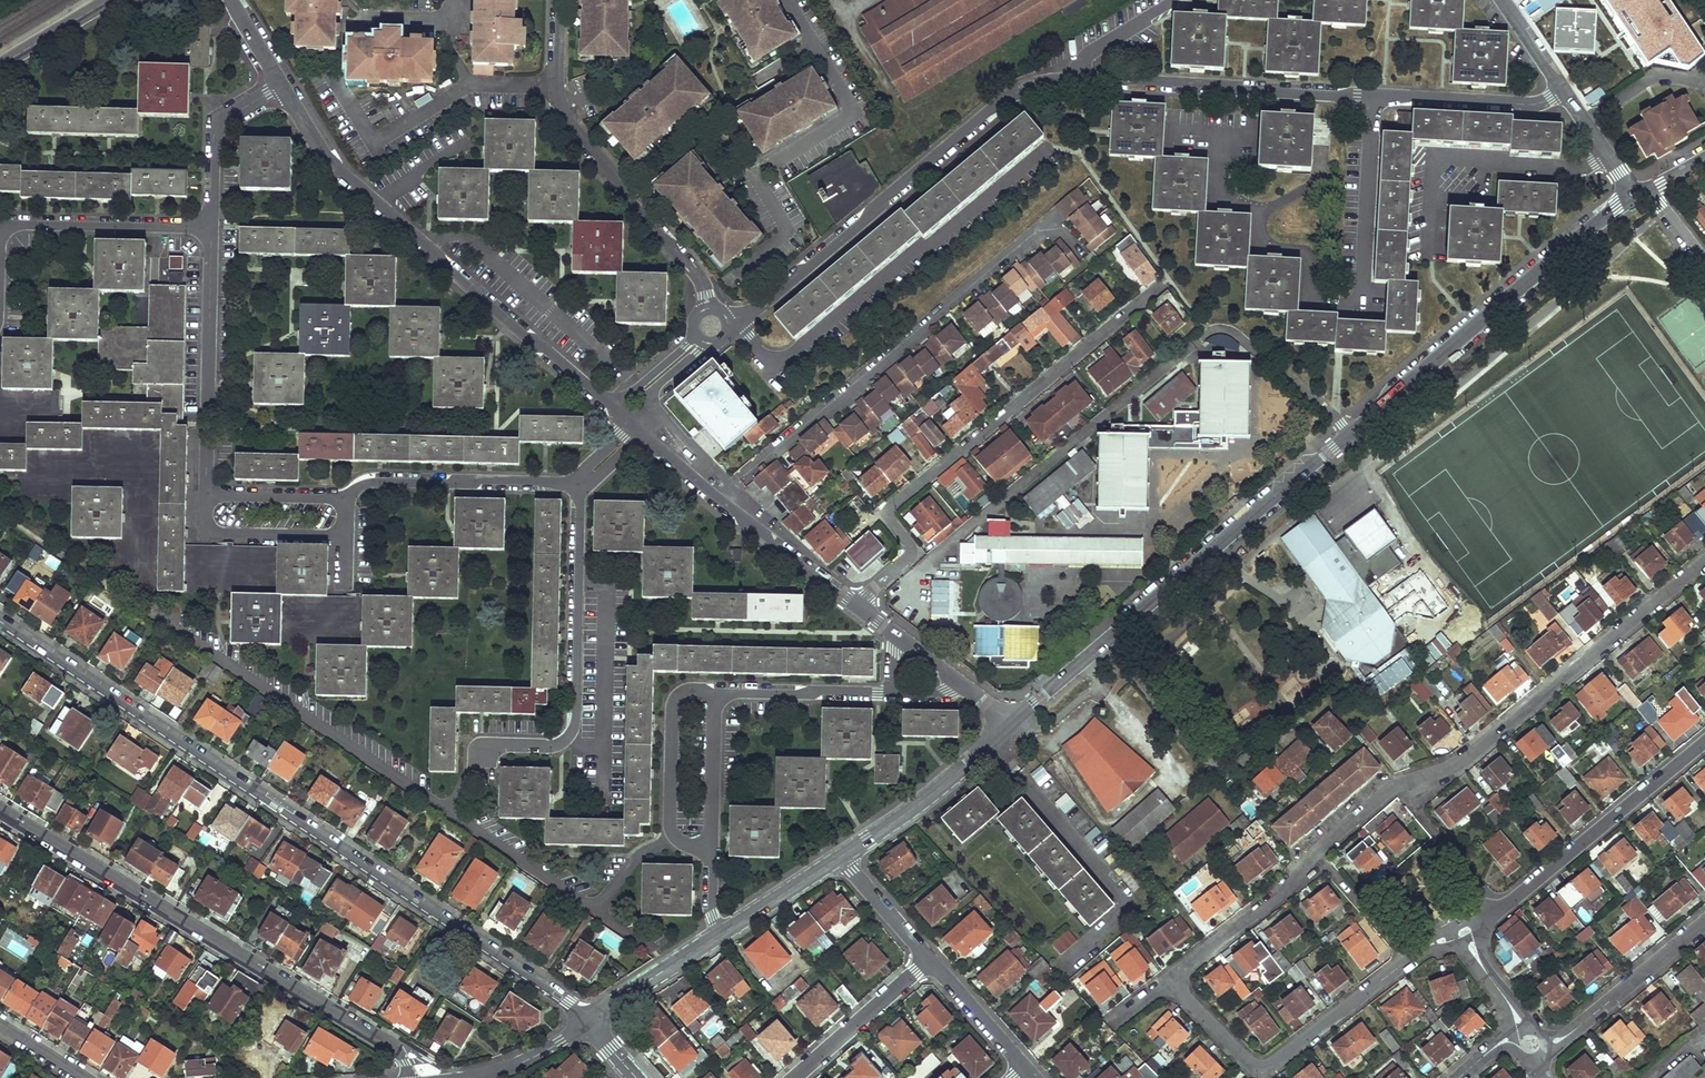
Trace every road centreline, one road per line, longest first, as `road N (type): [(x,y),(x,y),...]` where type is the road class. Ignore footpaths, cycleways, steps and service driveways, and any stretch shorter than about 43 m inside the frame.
road 1 (residential): [(729,320),(754,310),(999,101),(1052,81),(1530,105),(1562,91)]
road 2 (residential): [(1009,727),(1630,198)]
road 3 (residential): [(589,1022),(0,621)]
road 4 (residential): [(0,807),(394,1049),(411,1077)]
road 5 (residential): [(860,608),(907,555),(890,509),(1160,286)]
road 6 (residential): [(282,84),(342,171),(615,408)]
road 7 (residential): [(1704,563),(1463,762),(1412,782)]
road 8 (residential): [(1181,984),(1187,999),(1261,1068),(1422,951),(1464,933)]
road 9 (residential): [(561,0),(569,117),(700,280),(707,308)]
road 10 (residential): [(483,755),(508,745),(556,745),(574,725),(580,486)]
road 11 (residential): [(1412,782),(1329,841),(1282,892),(1188,966),(1181,984)]
road 12 (residential): [(644,434),(860,608)]
road 13 (residential): [(1704,743),(1498,912)]
road 14 (residential): [(212,227),(208,493)]
road 15 (residential): [(1605,154),(1580,168),(1435,163),(1430,253)]
road 16 (residential): [(346,499),(380,480),(580,486)]
road 17 (residential): [(710,845),(686,844),(670,828),(671,708),(686,691),(715,692)]
road 18 (residential): [(1531,1044),(1574,1032),(1704,926)]
road 19 (residential): [(842,856),(928,799),(1009,727)]
road 20 (residential): [(212,227),(15,224)]
road 21 (residential): [(796,1077),(930,961)]
road 22 (residential): [(715,692),(892,693)]
road 23 (residential): [(282,84),(219,129),(212,227)]
road 24 (residential): [(208,493),(210,529),(221,534),(345,537)]
road 25 (residential): [(589,1022),(722,934)]
road 26 (residential): [(1498,912),(1422,817),(1412,782)]
road 27 (residential): [(710,845),(715,692)]
road 28 (residential): [(722,934),(842,856)]
road 29 (residential): [(930,961),(1024,1068)]
road 30 (residential): [(346,499),(208,493)]
road 31 (residential): [(842,856),(930,961)]
road 32 (residential): [(469,1077),(538,1055),(589,1022)]
road 33 (residential): [(1464,933),(1531,1044)]
road 34 (residential): [(108,0),(0,65)]

